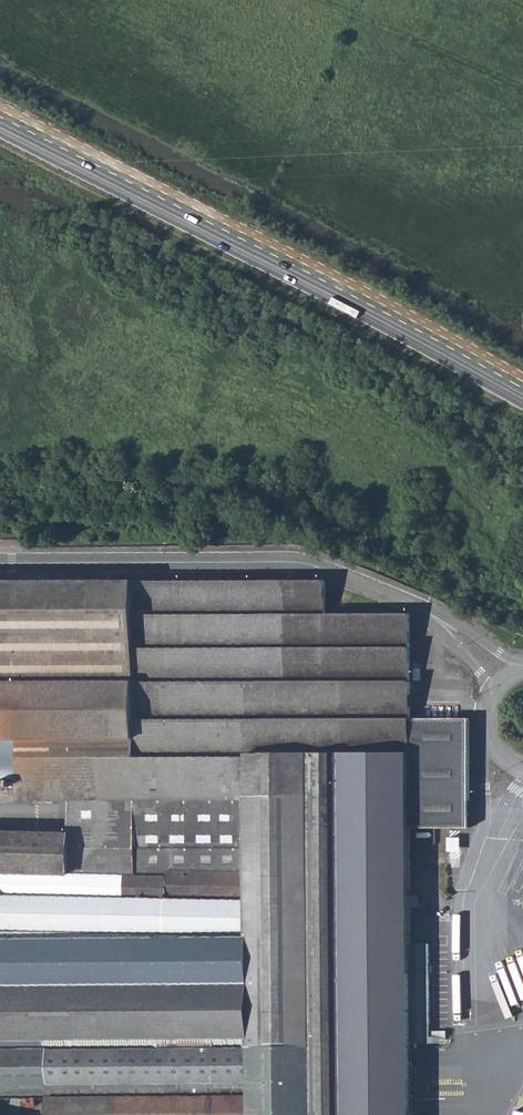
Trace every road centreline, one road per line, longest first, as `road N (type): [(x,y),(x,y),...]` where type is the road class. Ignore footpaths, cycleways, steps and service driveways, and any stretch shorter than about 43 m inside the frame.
road 1 (secondary): [(0,126),(522,397)]

